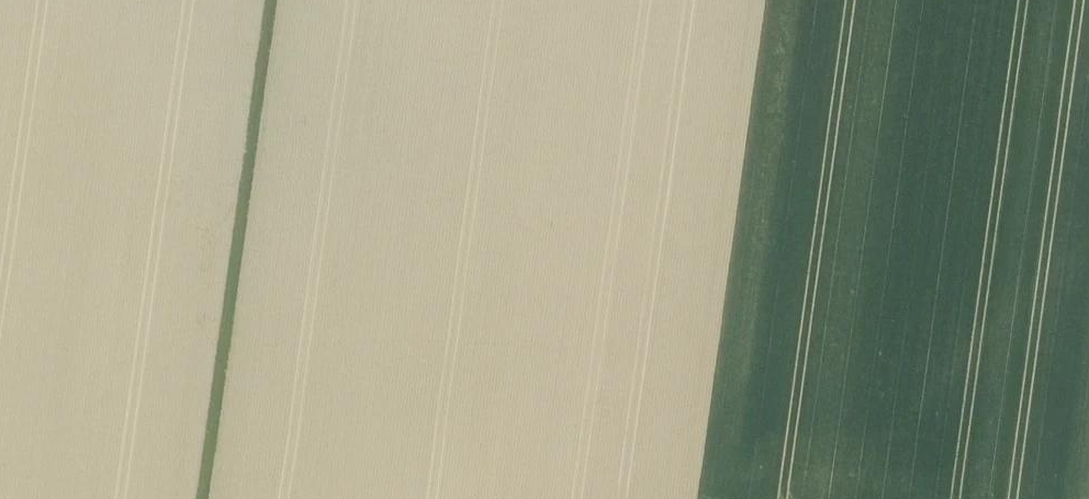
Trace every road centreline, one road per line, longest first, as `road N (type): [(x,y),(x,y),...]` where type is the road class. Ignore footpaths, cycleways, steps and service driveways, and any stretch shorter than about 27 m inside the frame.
road 1 (track): [(271,0),(204,498)]

